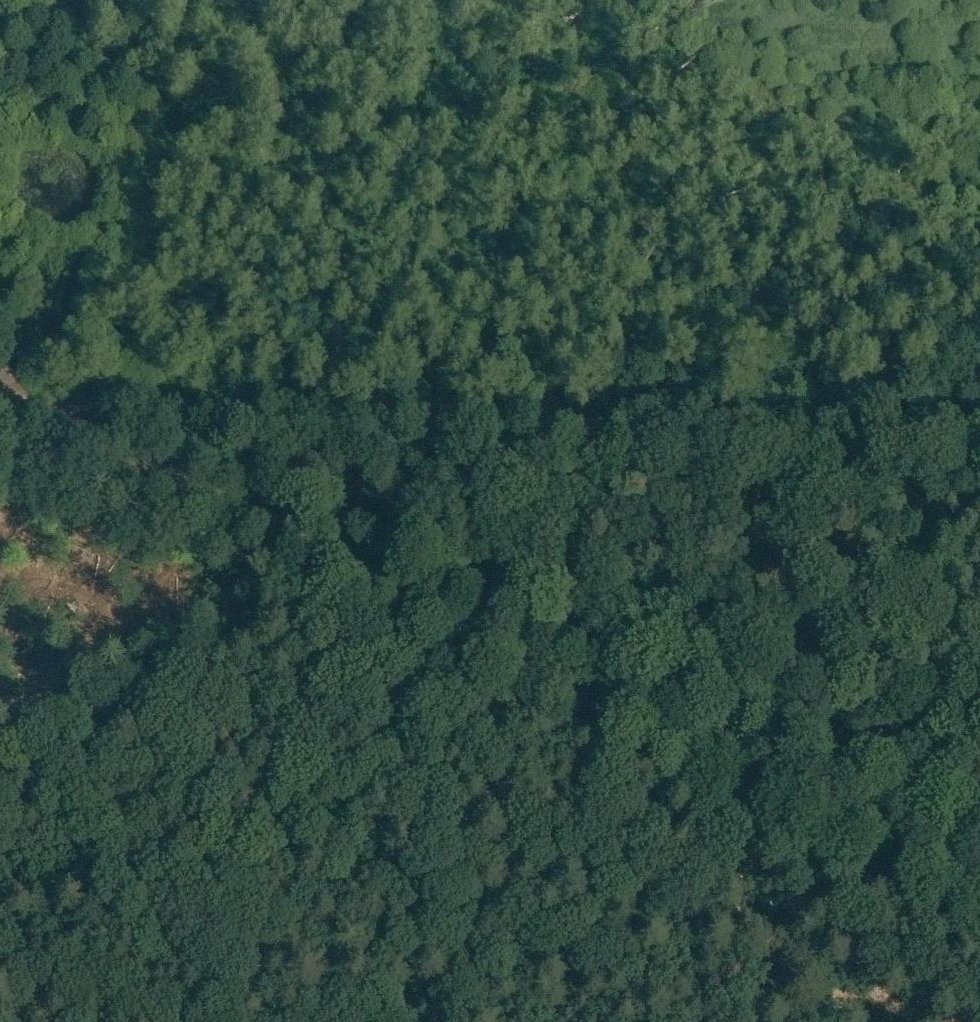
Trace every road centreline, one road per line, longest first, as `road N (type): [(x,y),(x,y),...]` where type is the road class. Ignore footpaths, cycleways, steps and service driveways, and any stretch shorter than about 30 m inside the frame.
road 1 (unclassified): [(979,883),(27,404),(0,406)]
road 2 (track): [(0,326),(27,404),(979,427)]

